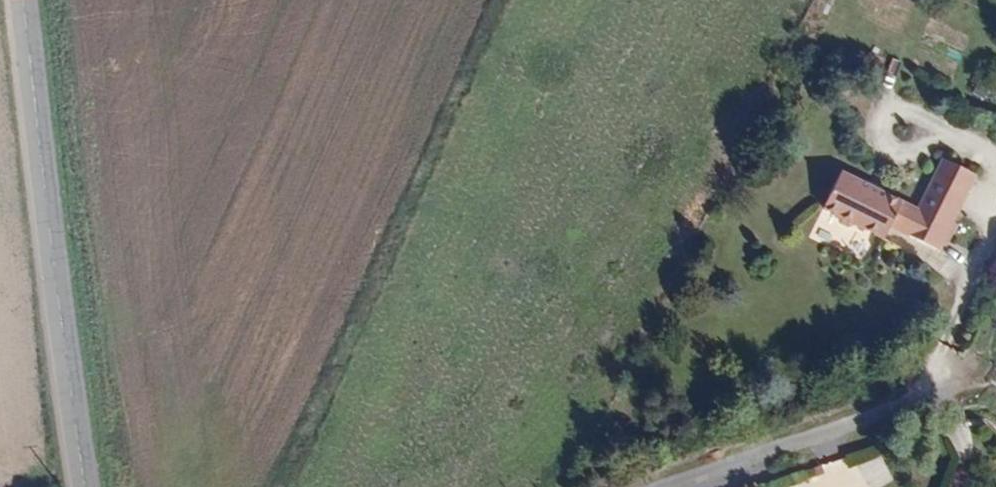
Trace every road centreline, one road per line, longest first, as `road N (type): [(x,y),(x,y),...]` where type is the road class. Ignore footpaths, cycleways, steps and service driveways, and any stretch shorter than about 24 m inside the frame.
road 1 (residential): [(24,0),(85,486)]
road 2 (residential): [(693,486),(963,389)]

